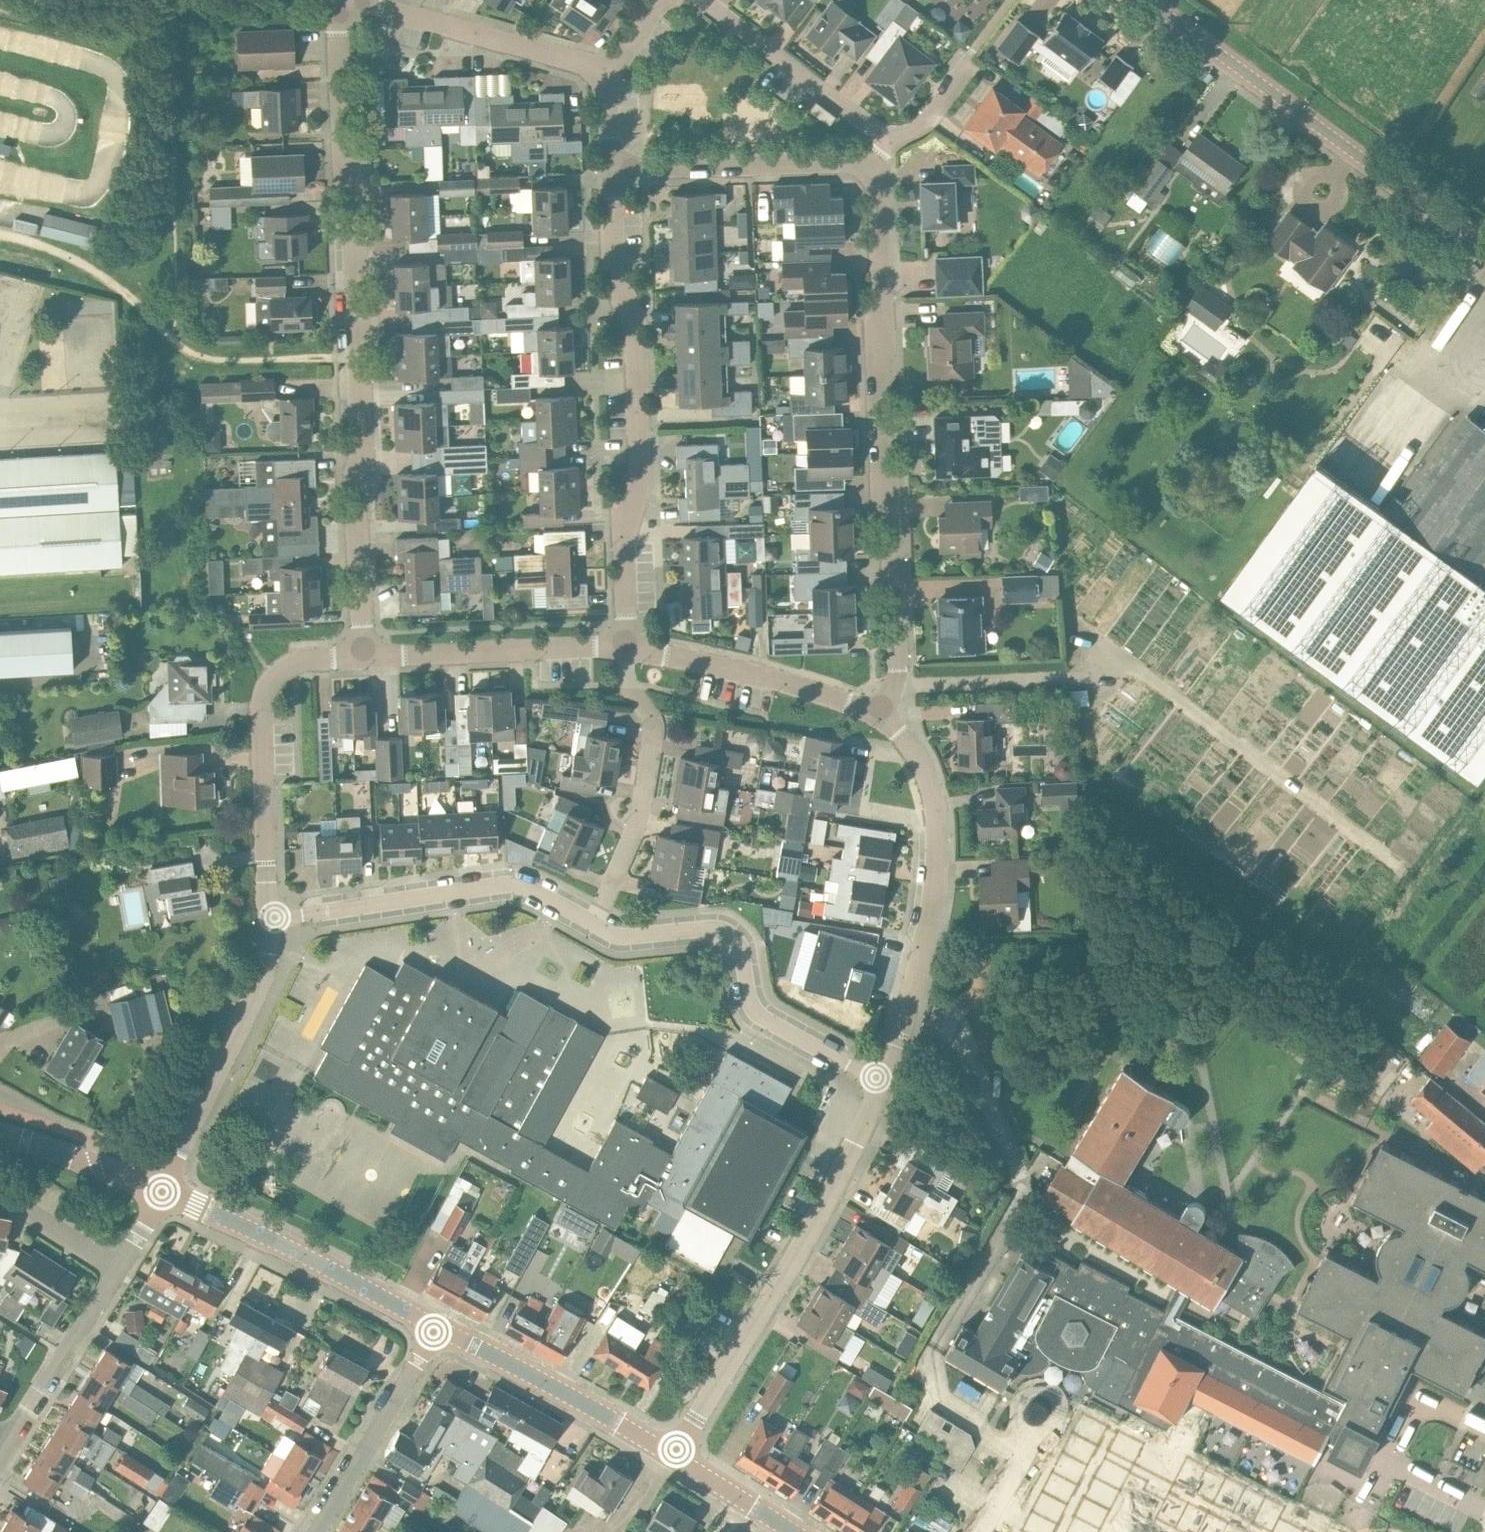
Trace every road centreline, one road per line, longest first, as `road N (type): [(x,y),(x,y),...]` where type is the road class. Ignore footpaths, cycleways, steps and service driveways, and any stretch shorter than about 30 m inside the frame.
road 1 (residential): [(363,656),(339,0)]
road 2 (residential): [(882,710),(897,672),(873,161)]
road 3 (residential): [(628,643),(621,533),(641,467),(637,325),(612,268),(610,170)]
road 4 (residential): [(673,1456),(810,1235),(875,1086)]
road 5 (tertiary): [(1484,244),(1149,0)]
road 6 (residential): [(875,1086),(890,1066),(934,924),(941,872),(940,822),(927,782),(906,735),(882,710)]
road 7 (residential): [(594,921),(620,936),(719,928),(734,935),(756,1014),(875,1086)]
road 8 (residential): [(270,920),(267,688),(294,662),(363,656)]
road 9 (residential): [(270,920),(497,883),(531,887),(594,921)]
road 10 (secondary): [(437,1326),(164,1191)]
road 11 (residential): [(594,921),(639,813),(656,728),(628,677),(628,643)]
road 12 (residential): [(164,1191),(268,969),(270,920)]
road 13 (secondary): [(673,1456),(437,1326)]
road 14 (residential): [(363,656),(628,643)]
road 15 (residential): [(873,161),(610,170)]
road 16 (residential): [(628,643),(882,710)]
road 17 (residential): [(605,75),(361,0)]
road 18 (residential): [(437,1326),(314,1531)]
road 19 (residential): [(889,136),(701,0)]
road 20 (residential): [(12,1435),(116,1271)]
road 21 (secondary): [(164,1191),(0,1132)]
road 22 (residential): [(889,136),(925,123),(983,38)]
road 23 (residential): [(0,1191),(116,1271)]
road 24 (secondary): [(790,1531),(673,1456)]

